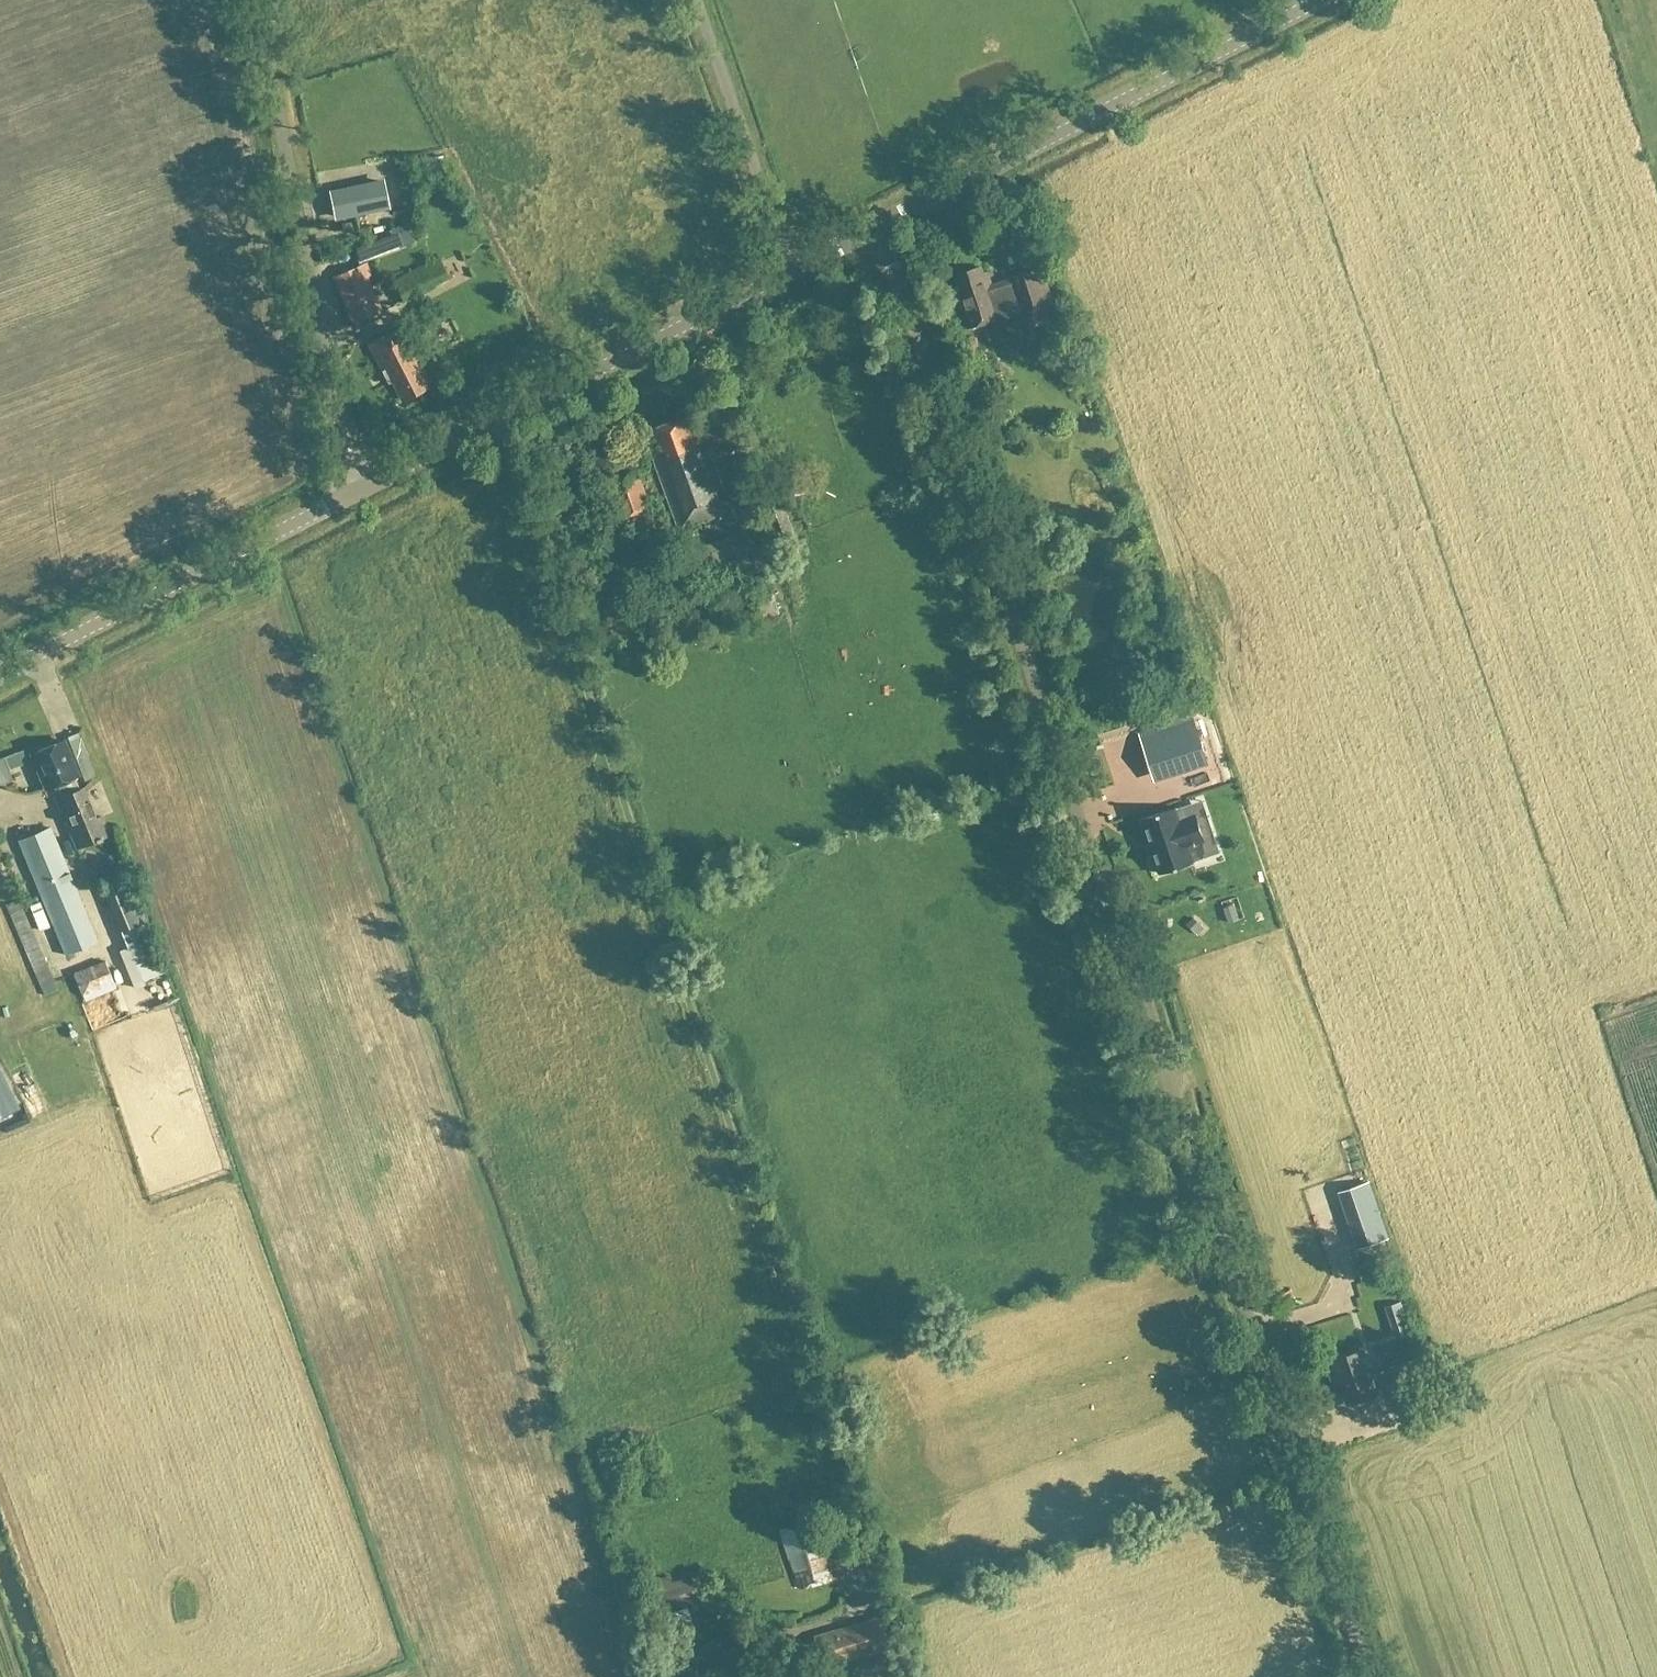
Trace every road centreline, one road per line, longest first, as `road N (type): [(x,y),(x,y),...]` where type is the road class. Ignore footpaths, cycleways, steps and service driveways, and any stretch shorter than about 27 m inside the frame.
road 1 (unclassified): [(1362,1676),(881,228)]
road 2 (track): [(490,428),(840,1445),(843,1492)]
road 3 (unclassified): [(350,500),(881,228)]
road 4 (unclassified): [(350,500),(256,0)]
road 5 (unclassified): [(881,228),(1324,0)]
road 6 (unclassified): [(0,677),(350,500)]

